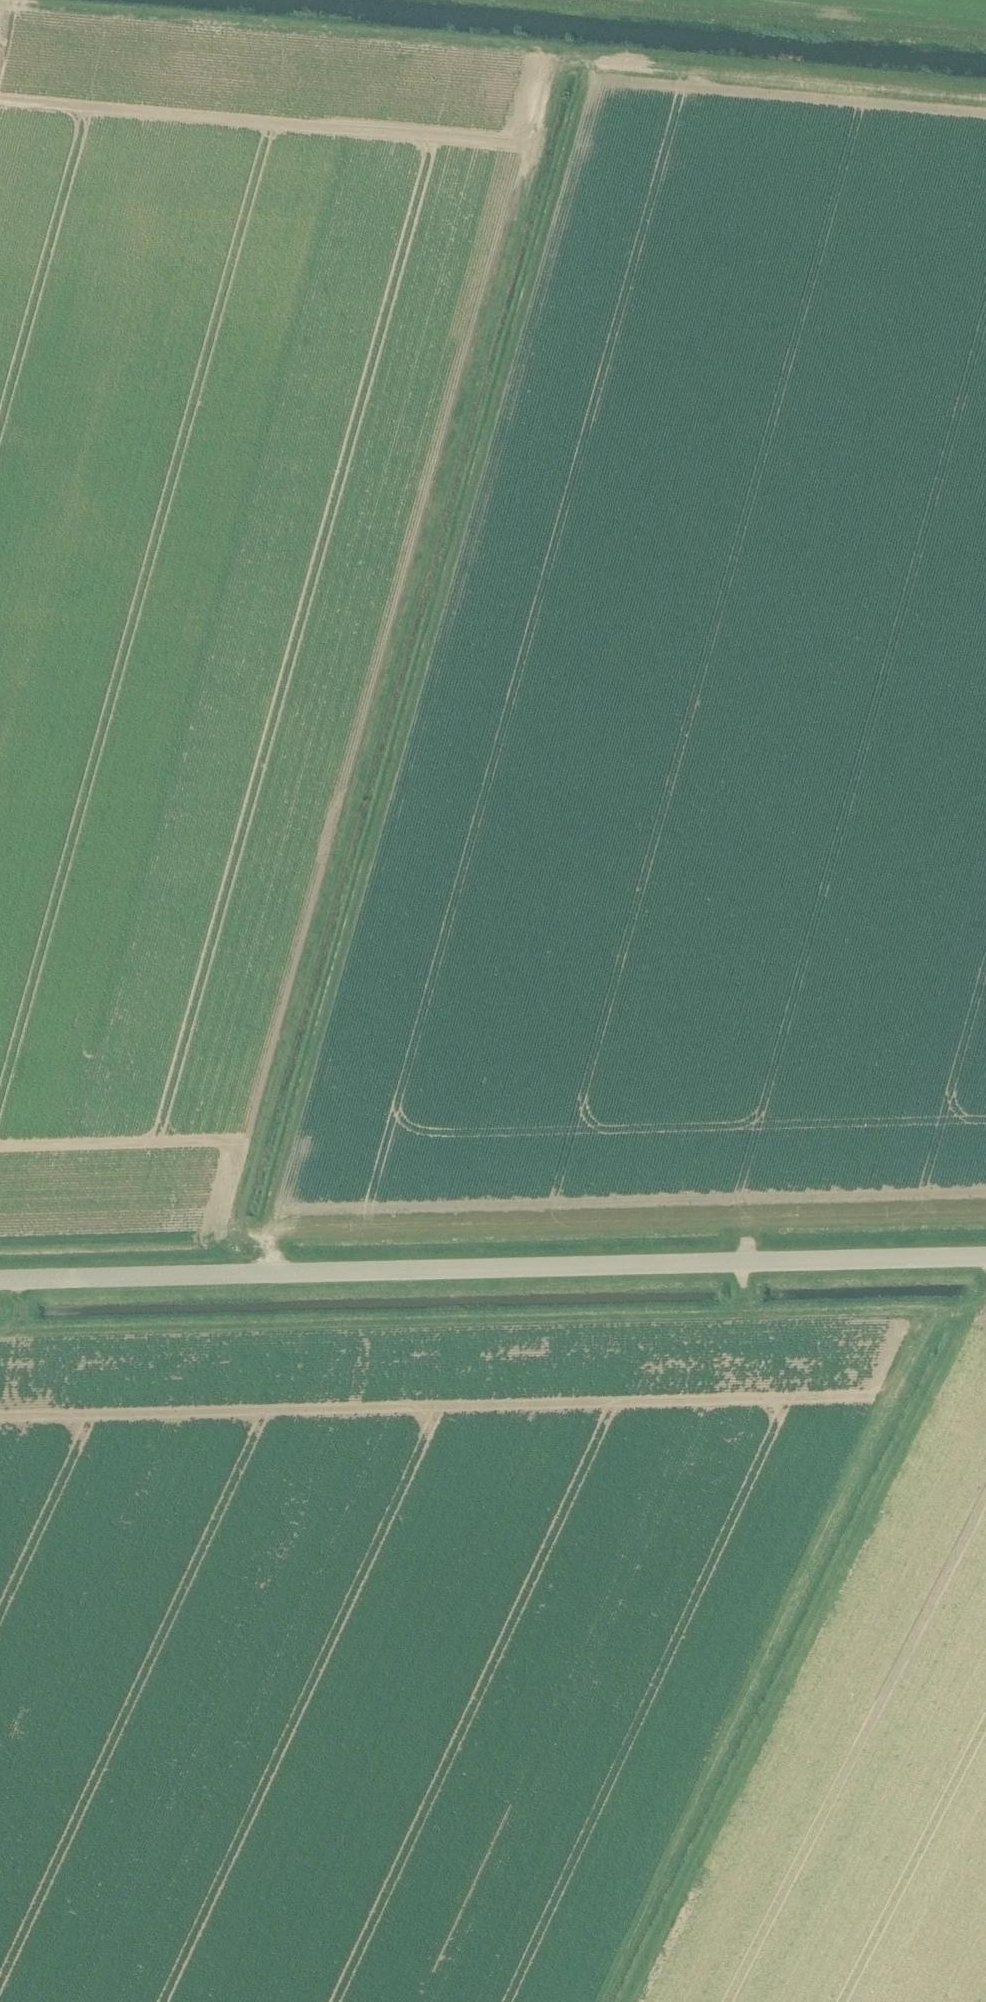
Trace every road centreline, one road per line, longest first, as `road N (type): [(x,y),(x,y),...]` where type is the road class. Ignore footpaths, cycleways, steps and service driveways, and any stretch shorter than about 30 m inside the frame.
road 1 (unclassified): [(0,1282),(985,1257)]

